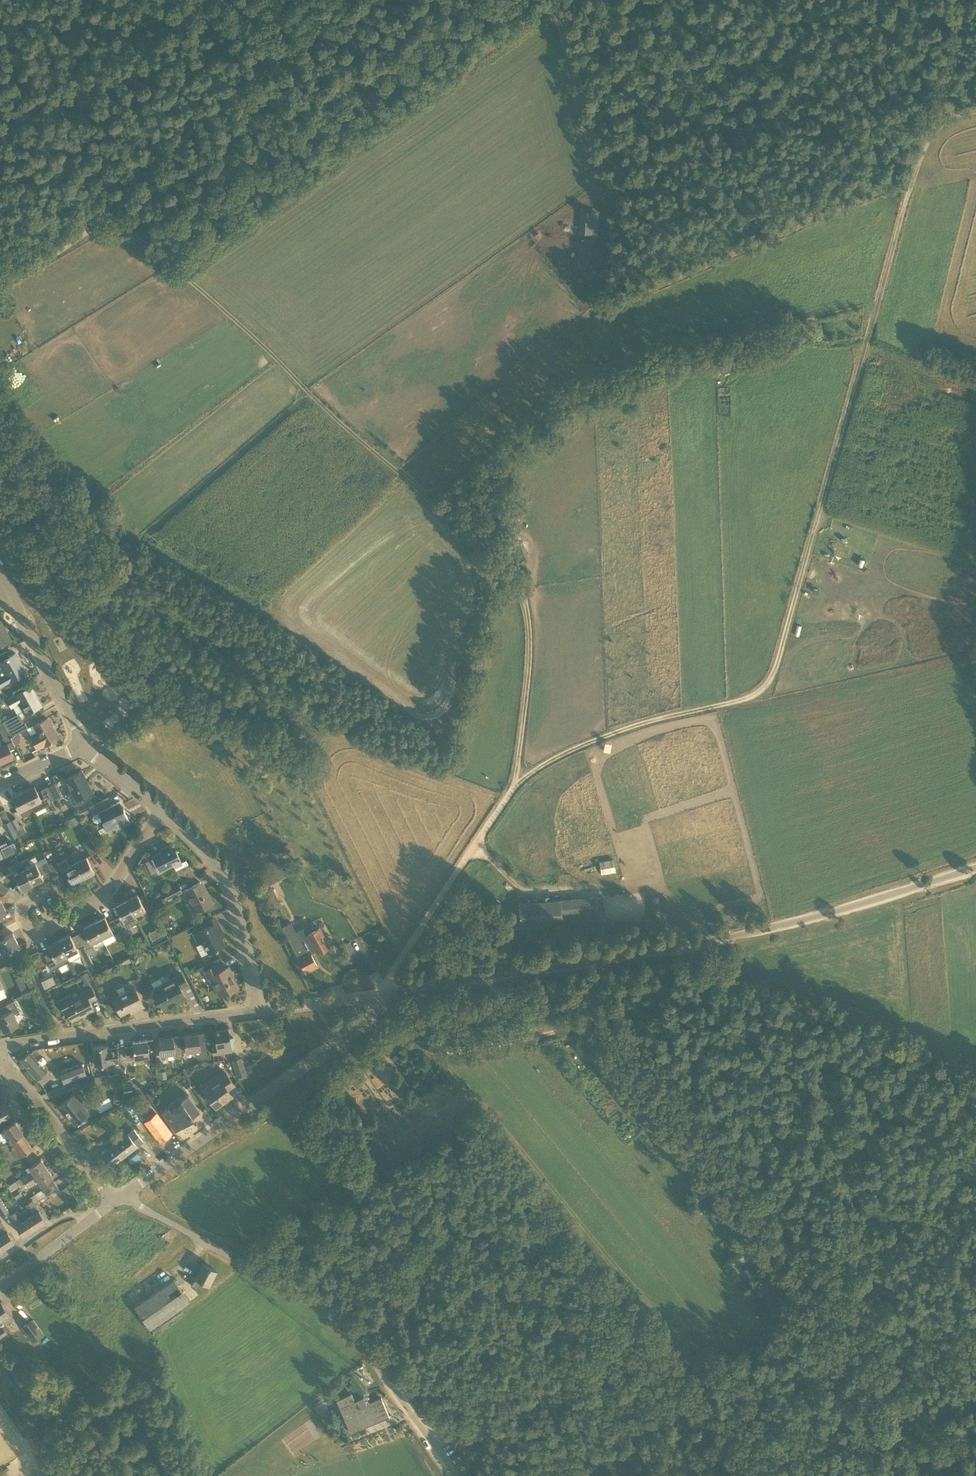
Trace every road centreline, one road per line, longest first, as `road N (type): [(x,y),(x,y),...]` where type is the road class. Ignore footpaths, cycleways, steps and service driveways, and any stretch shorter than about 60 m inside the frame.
road 1 (track): [(912,180),(771,672),(751,696),(636,722),(515,782)]
road 2 (unclassified): [(383,995),(805,921),(975,866)]
road 3 (unclassified): [(463,1475),(324,1299),(122,1197)]
road 4 (unclassified): [(122,1197),(380,1005),(383,995)]
road 5 (track): [(687,945),(699,965),(975,1072)]
road 6 (track): [(515,782),(525,661),(521,600),(432,502)]
road 7 (residential): [(0,1045),(260,1010)]
road 8 (track): [(91,224),(285,54)]
road 9 (track): [(515,782),(383,995)]
road 10 (residential): [(260,1010),(227,881),(161,812)]
road 11 (track): [(597,1041),(455,1042),(440,1037),(399,990)]
road 12 (unclassified): [(115,1201),(0,1058)]
road 13 (residential): [(83,746),(11,596)]
road 14 (residential): [(87,907),(36,932),(25,923),(28,902),(54,892),(70,901)]
road 15 (track): [(967,0),(934,124)]
road 16 (unclassified): [(260,1010),(383,995)]
road 17 (residential): [(87,907),(106,892),(161,812)]

